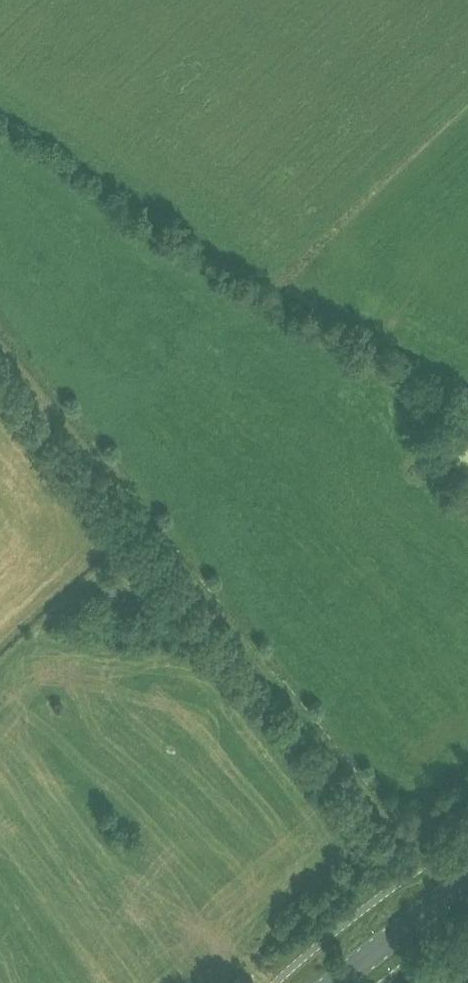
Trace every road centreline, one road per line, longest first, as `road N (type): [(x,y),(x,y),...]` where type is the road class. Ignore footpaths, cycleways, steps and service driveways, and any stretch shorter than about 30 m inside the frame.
road 1 (tertiary): [(340,982),(467,882)]

